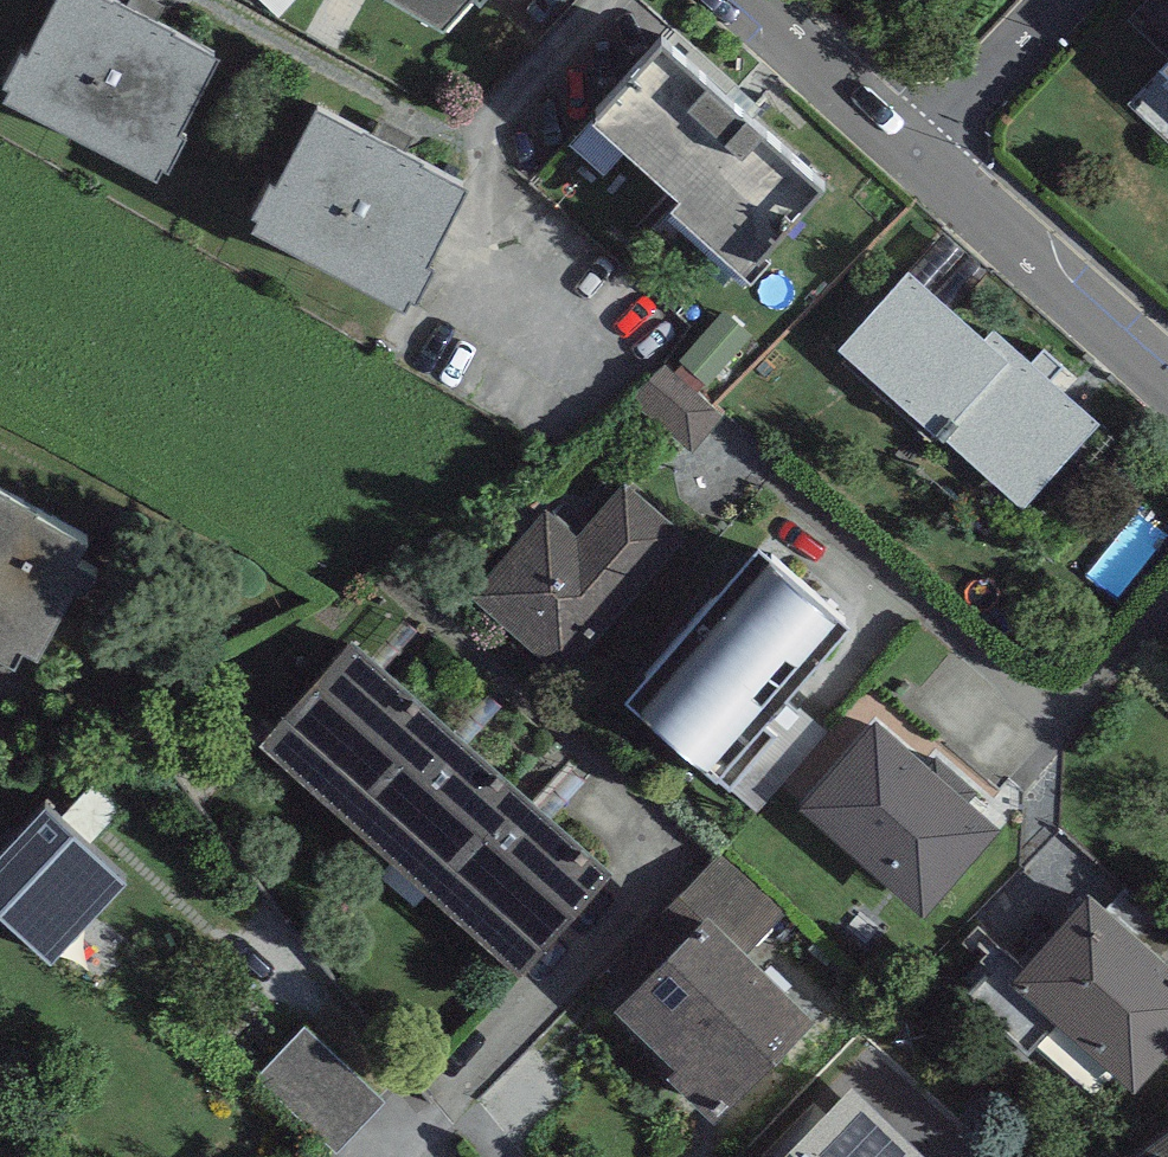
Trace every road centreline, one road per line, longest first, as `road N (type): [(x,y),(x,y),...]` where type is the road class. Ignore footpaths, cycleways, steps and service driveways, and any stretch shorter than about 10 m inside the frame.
road 1 (residential): [(1167,381),(917,157)]
road 2 (residential): [(917,157),(746,0)]
road 3 (residential): [(917,157),(1065,0)]

